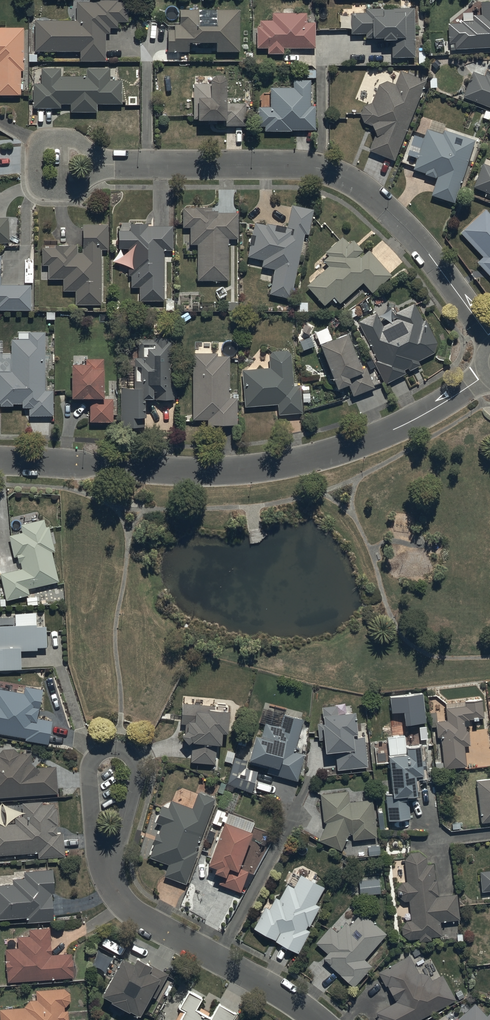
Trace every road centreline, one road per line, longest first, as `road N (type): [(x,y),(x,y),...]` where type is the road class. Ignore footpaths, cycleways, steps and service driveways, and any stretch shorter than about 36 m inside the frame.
road 1 (residential): [(0,460),(206,472),(282,466),(370,442),(486,380)]
road 2 (residential): [(489,338),(415,238),(373,196),(332,171),(113,165)]
road 3 (residential): [(317,1019),(128,908),(109,871)]
road 4 (residential): [(109,871),(95,844),(89,772),(96,756),(116,748),(132,758),(138,780),(120,839)]
road 5 (residential): [(113,165),(69,190),(36,184),(40,141),(60,137),(87,150)]

